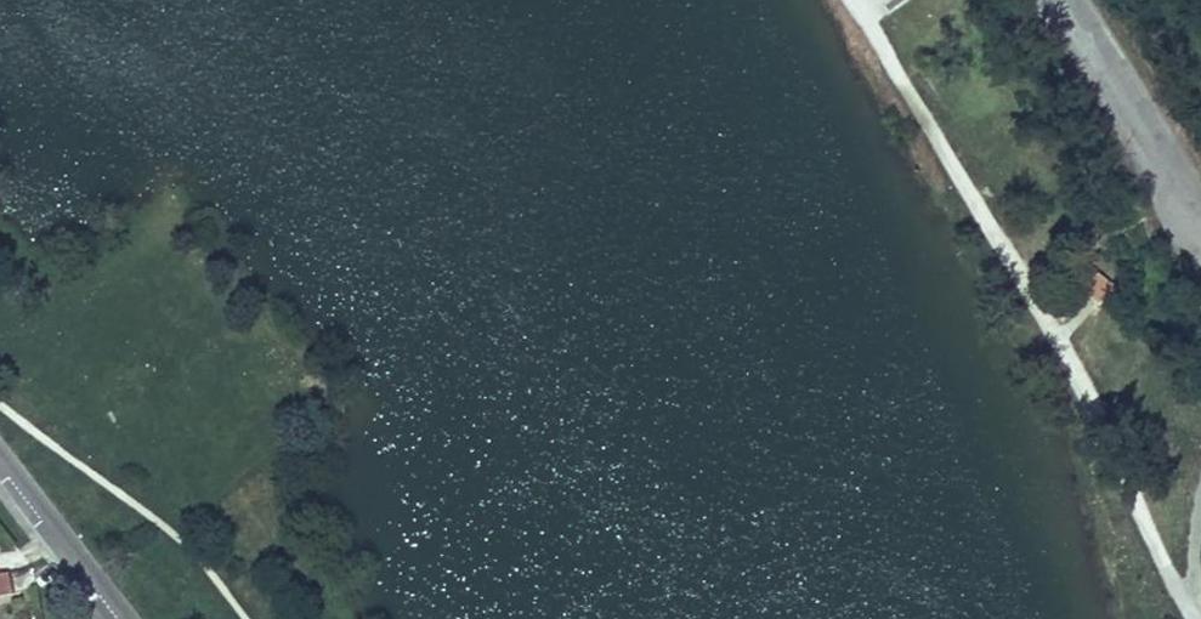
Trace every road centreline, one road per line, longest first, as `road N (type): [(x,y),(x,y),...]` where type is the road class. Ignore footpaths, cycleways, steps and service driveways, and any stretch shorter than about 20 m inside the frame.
road 1 (residential): [(0,455),(125,618)]

